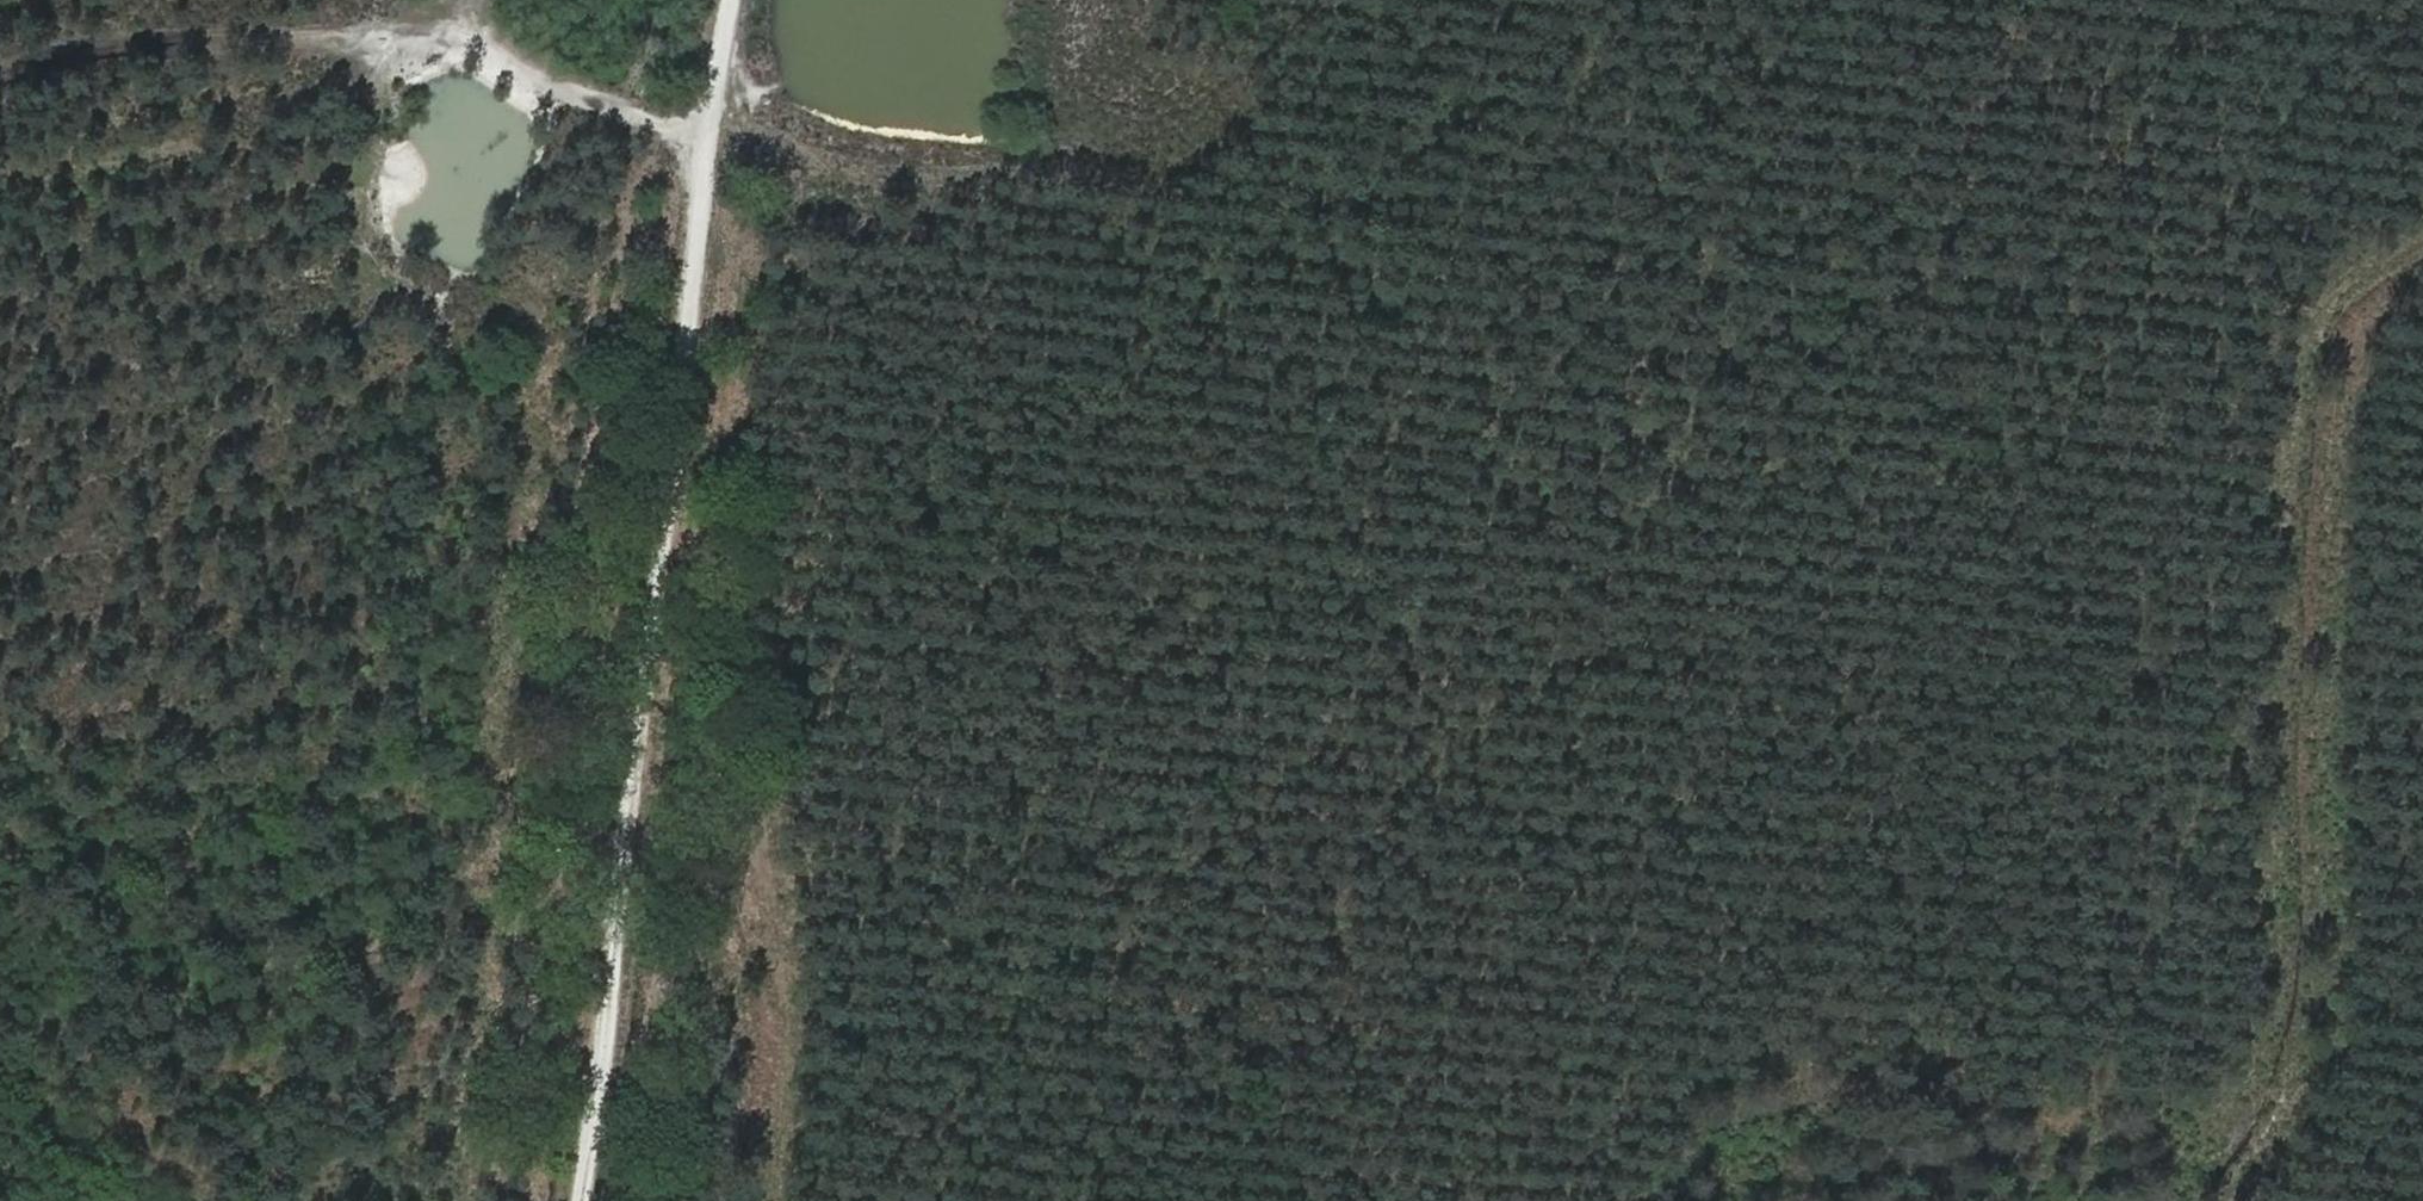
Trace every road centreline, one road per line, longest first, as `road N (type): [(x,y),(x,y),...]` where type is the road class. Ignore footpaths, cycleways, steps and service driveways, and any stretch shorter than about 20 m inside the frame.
road 1 (track): [(580,1200),(689,340),(705,140),(729,0)]
road 2 (track): [(0,66),(79,47),(418,28),(469,43),(660,130),(705,140)]

